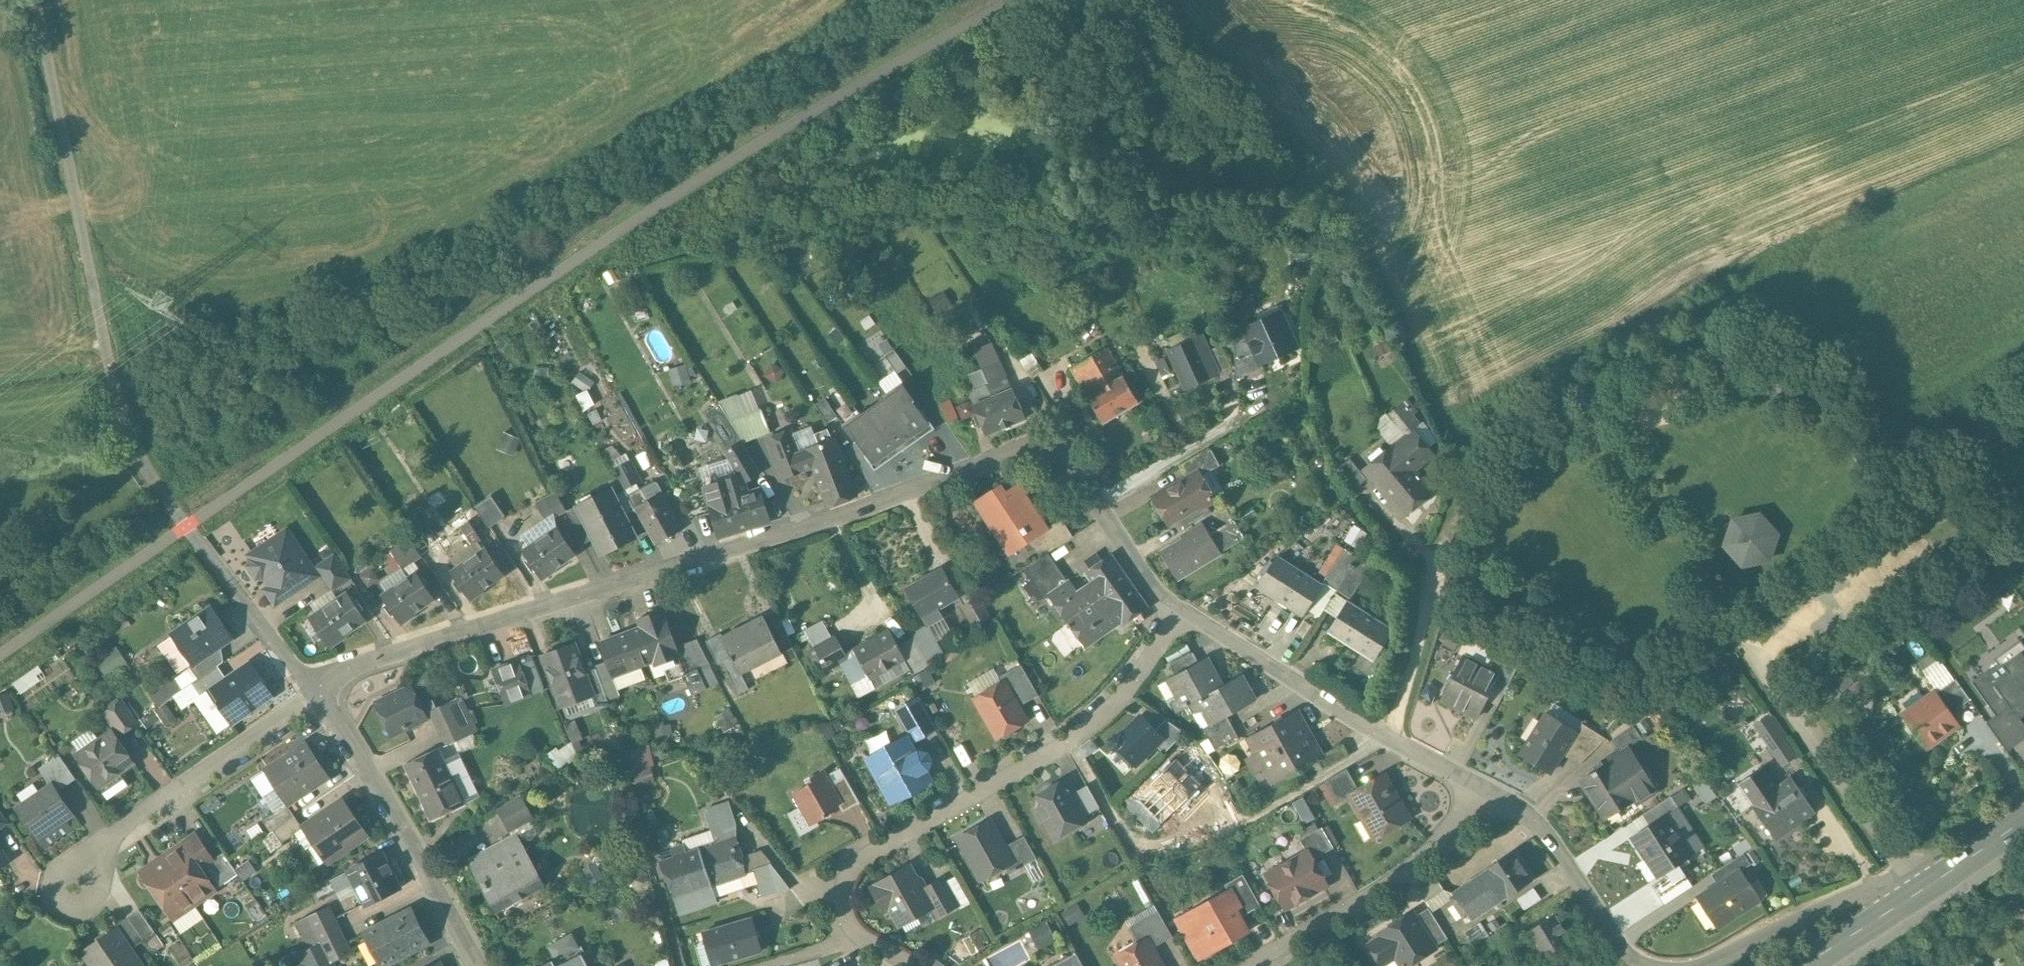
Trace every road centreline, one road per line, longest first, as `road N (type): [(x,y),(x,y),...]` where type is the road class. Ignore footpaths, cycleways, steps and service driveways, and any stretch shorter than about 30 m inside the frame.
road 1 (unclassified): [(1173,603),(1115,532),(1067,453),(1049,445),(309,683)]
road 2 (unclassified): [(39,0),(90,275),(134,440),(232,589),(309,683)]
road 3 (unclassified): [(908,965),(864,940),(841,912),(843,868),(1067,740),(1121,698),(1173,603)]
road 4 (unclassified): [(1474,784),(1173,603)]
road 5 (residential): [(74,894),(95,856),(320,697)]
road 6 (unclassified): [(320,697),(477,965)]
road 7 (unclassified): [(1474,784),(1441,852),(1259,965)]
road 8 (unclassified): [(1652,965),(1623,945),(1539,820),(1474,784)]
road 9 (unclassified): [(1929,887),(1907,875),(1693,965)]
road 10 (primary): [(1929,887),(1802,965)]

